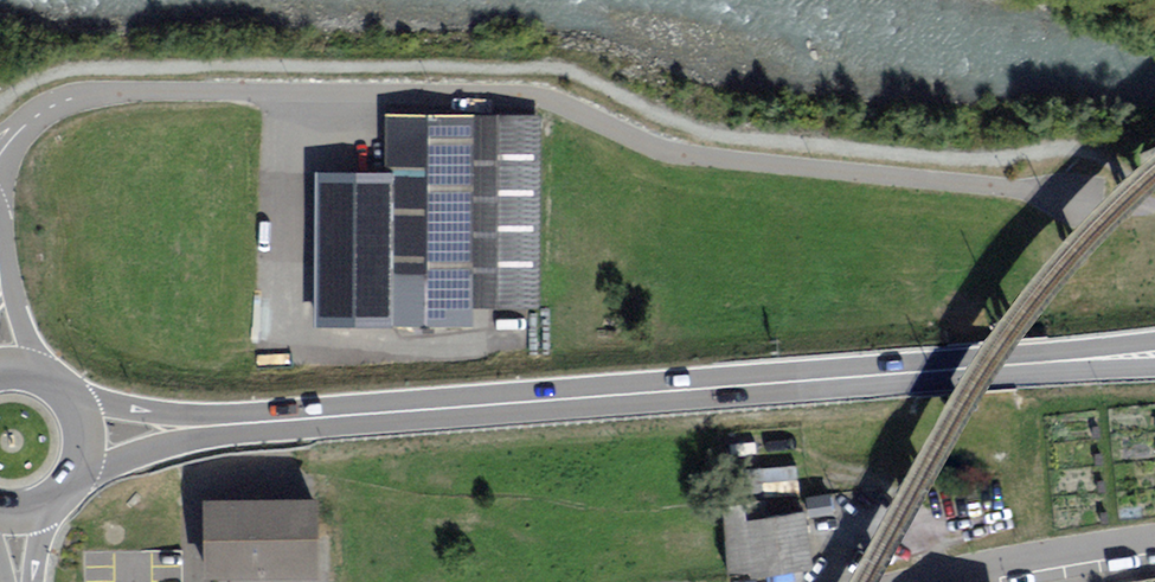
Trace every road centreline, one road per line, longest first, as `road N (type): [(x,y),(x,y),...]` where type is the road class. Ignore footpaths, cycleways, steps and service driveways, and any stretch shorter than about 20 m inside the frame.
road 1 (primary): [(1154,355),(276,421)]
road 2 (residential): [(296,94),(77,96),(36,114),(0,154)]
road 3 (residential): [(1154,539),(916,581)]
road 4 (primary): [(80,485),(138,457),(276,421)]
road 5 (primary): [(276,421),(79,400)]
road 6 (residential): [(54,376),(15,312),(0,263)]

